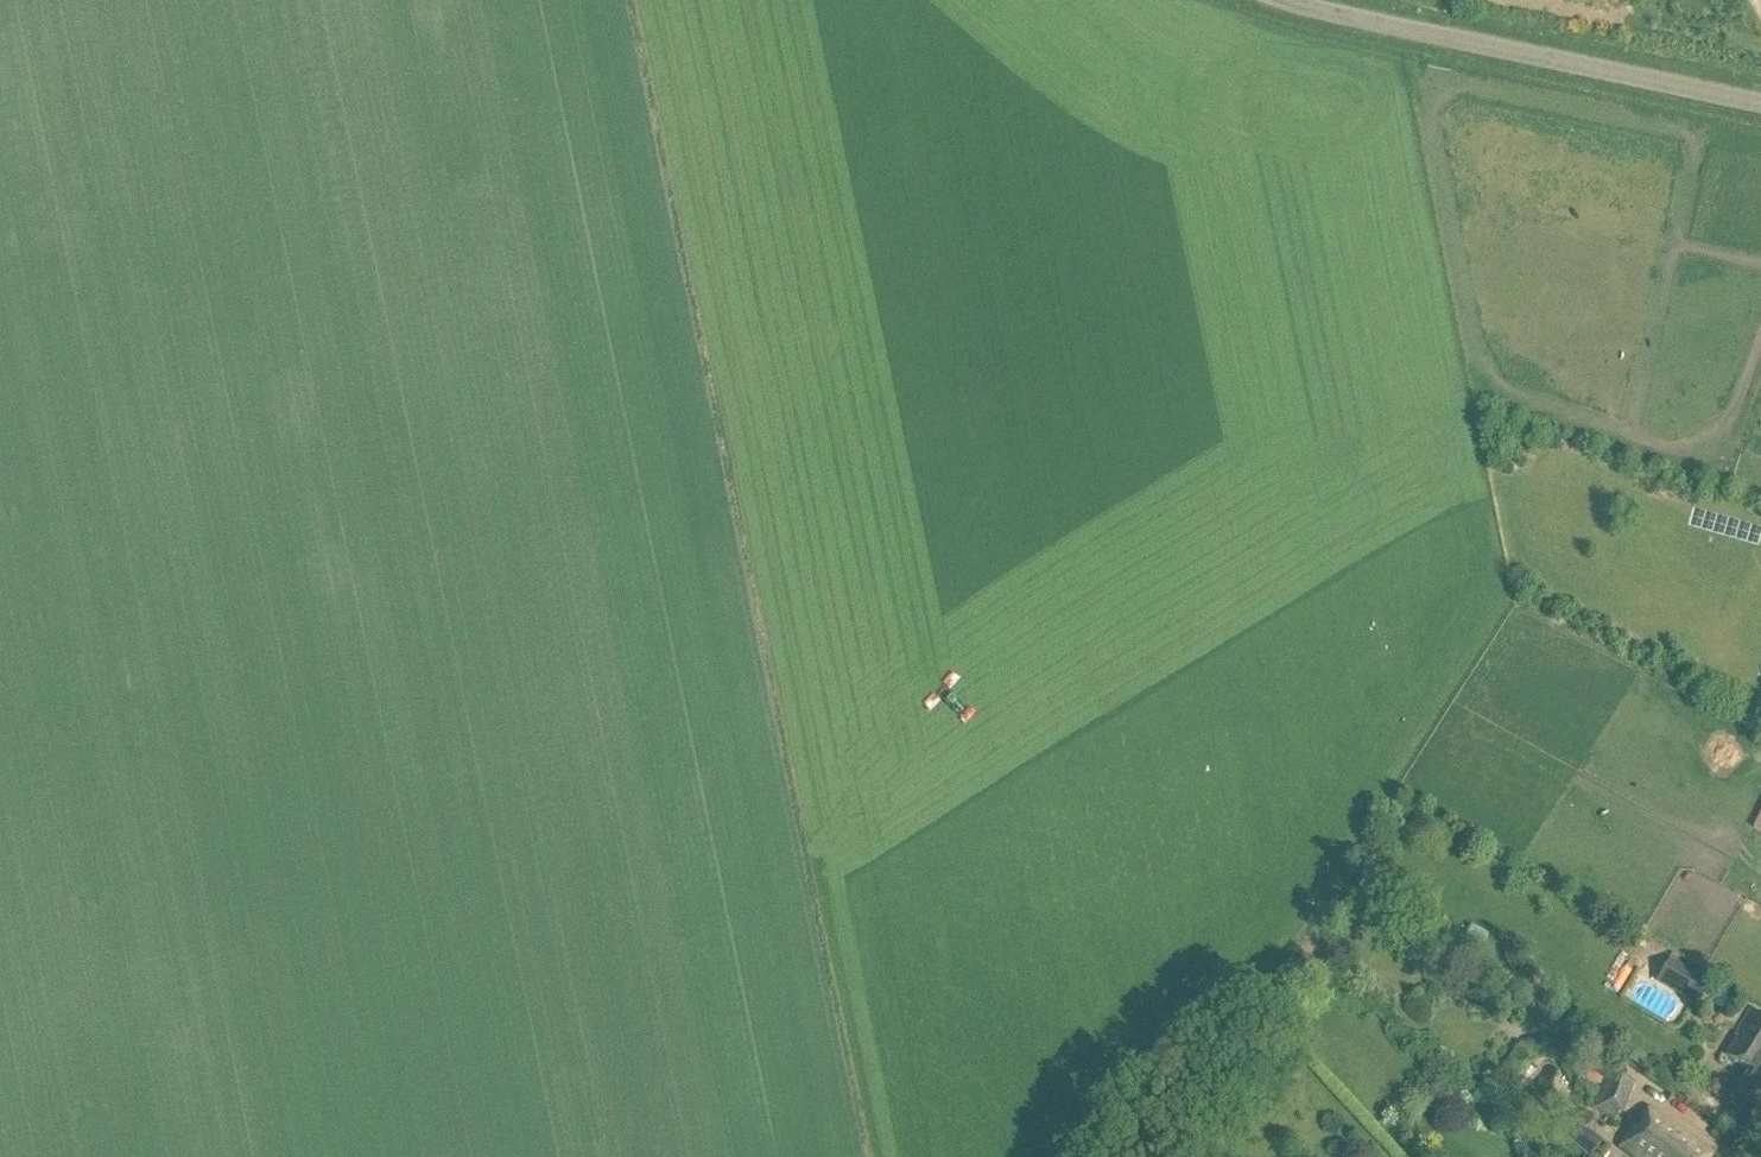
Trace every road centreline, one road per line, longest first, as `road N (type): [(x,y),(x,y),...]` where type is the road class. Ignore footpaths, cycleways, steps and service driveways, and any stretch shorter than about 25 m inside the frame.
road 1 (tertiary): [(1760,100),(1275,0)]

